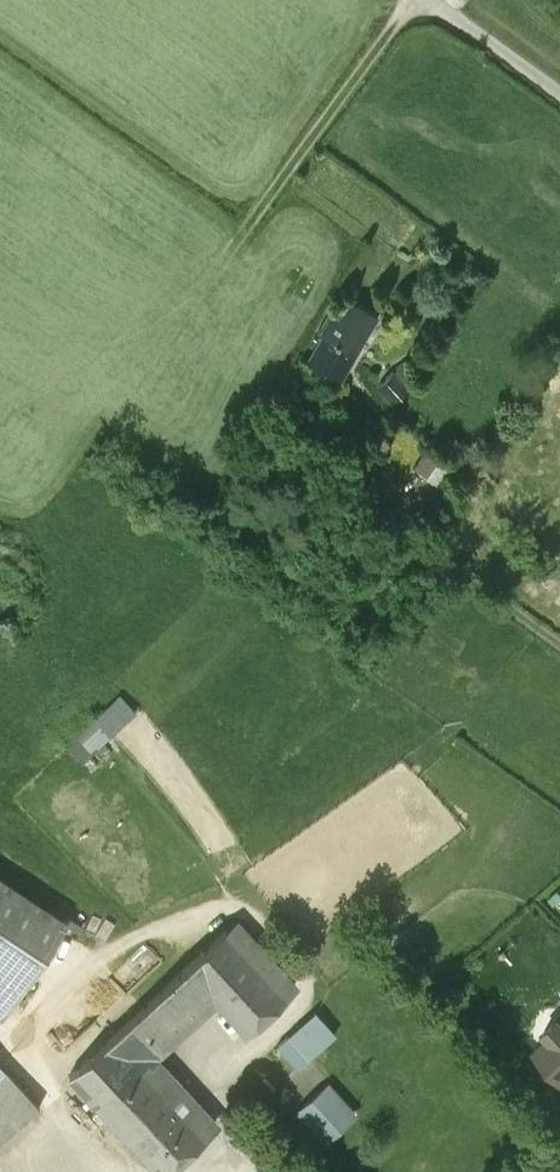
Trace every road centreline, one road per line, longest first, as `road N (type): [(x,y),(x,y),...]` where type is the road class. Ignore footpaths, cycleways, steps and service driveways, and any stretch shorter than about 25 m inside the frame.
road 1 (track): [(413,0),(250,227)]
road 2 (residential): [(559,97),(422,0)]

